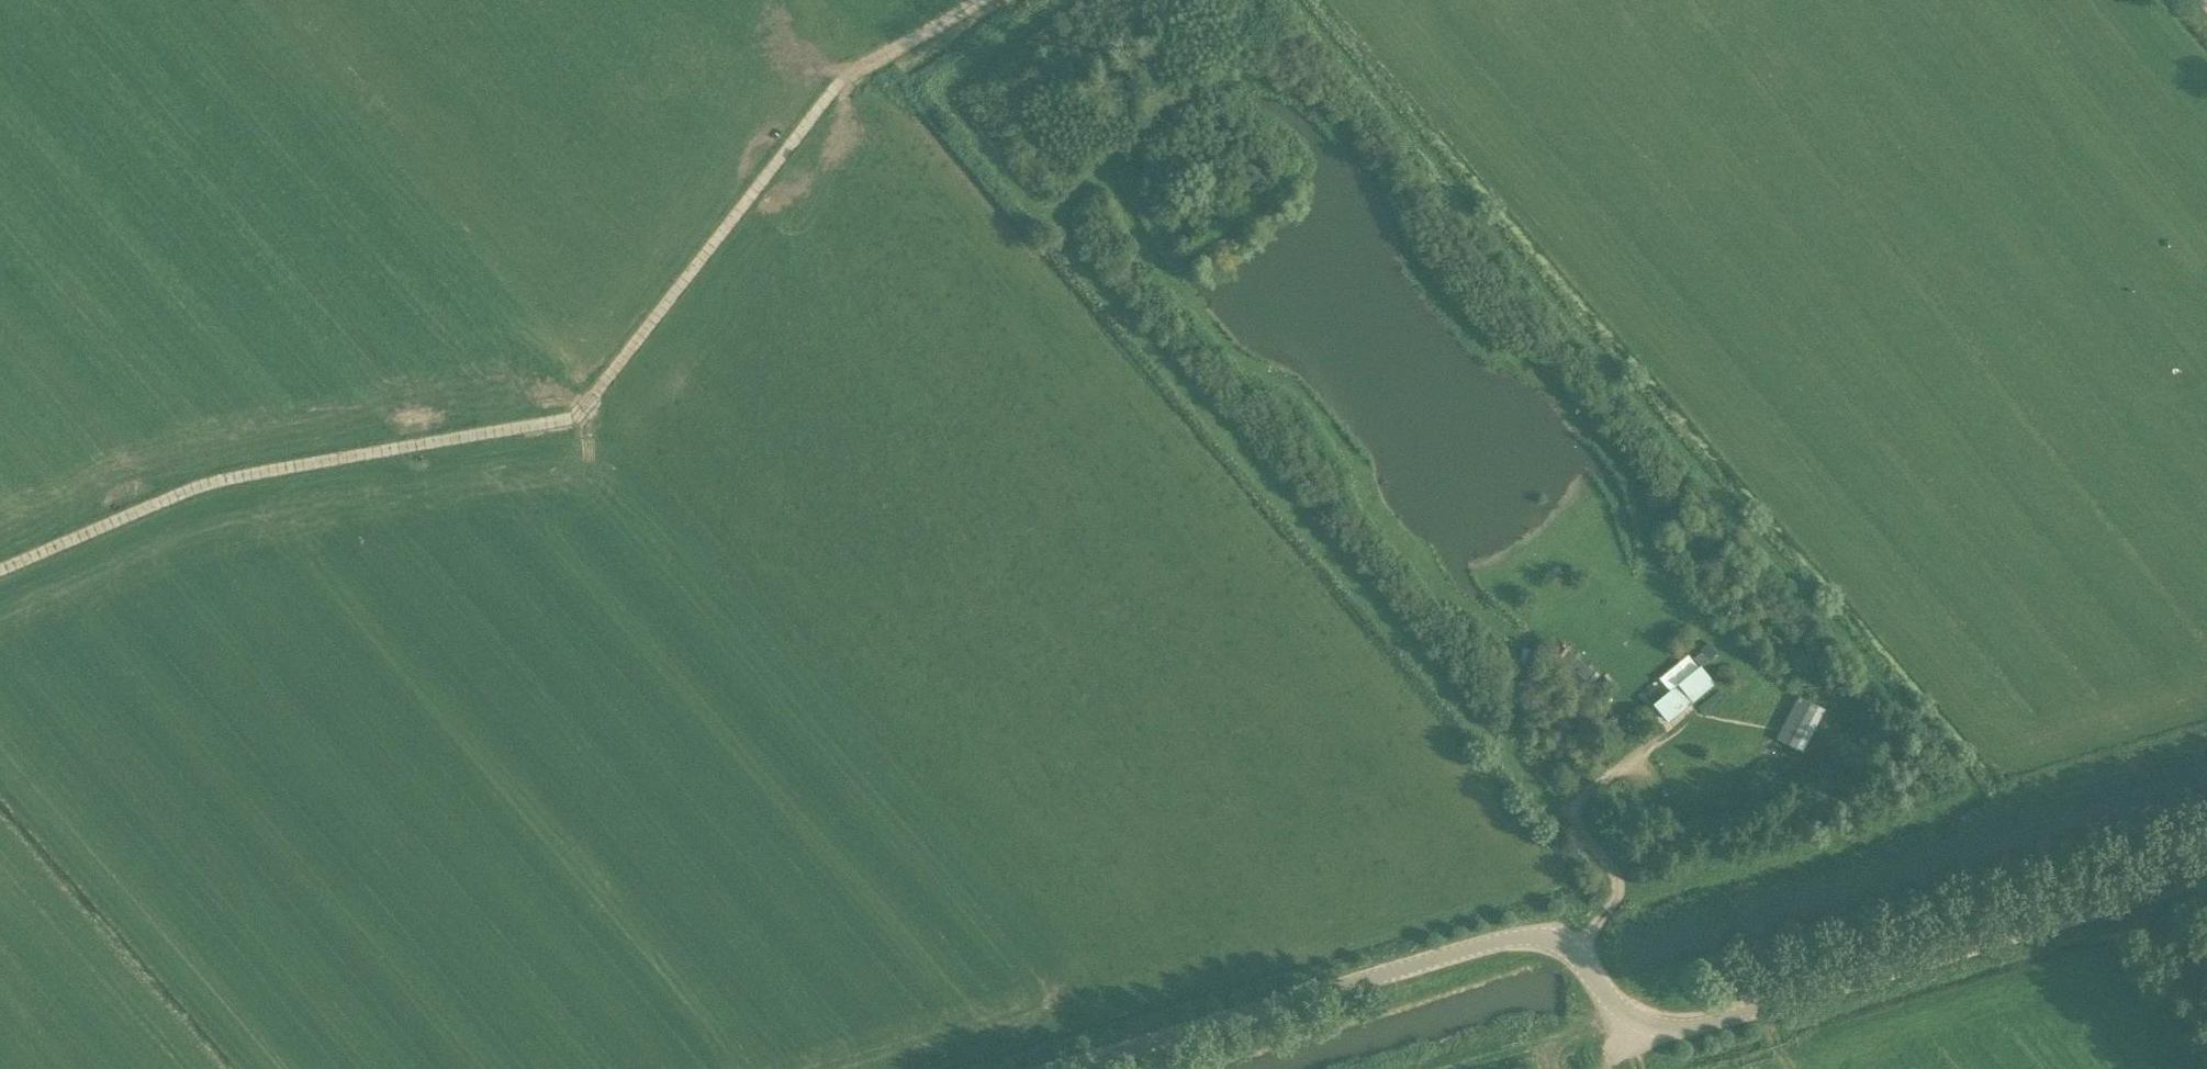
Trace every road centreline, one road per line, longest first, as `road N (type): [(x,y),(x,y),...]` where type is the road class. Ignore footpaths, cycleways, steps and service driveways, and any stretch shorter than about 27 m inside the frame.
road 1 (unclassified): [(1079,1068),(1491,946),(1544,940),(1575,948),(1632,1026),(1668,1041),(2206,884)]

